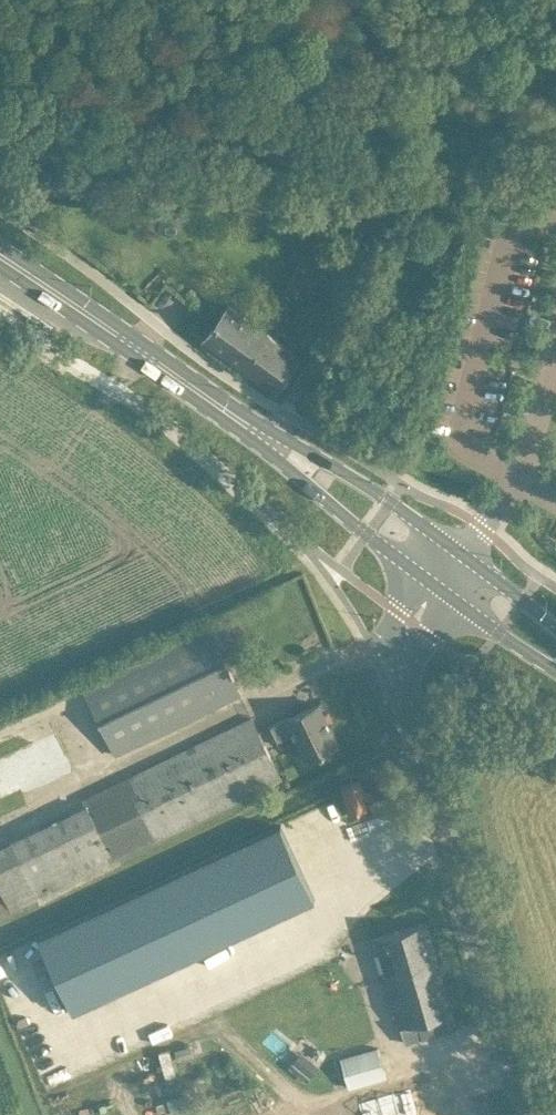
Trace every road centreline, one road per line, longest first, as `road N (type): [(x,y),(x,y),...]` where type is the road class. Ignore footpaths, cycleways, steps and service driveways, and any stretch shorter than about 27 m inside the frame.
road 1 (unclassified): [(521,1114),(389,665)]
road 2 (track): [(0,199),(28,186),(397,176)]
road 3 (primary): [(244,422),(0,259)]
road 4 (track): [(397,176),(284,411)]
road 5 (primary): [(456,559),(323,462),(244,422)]
road 6 (primary): [(244,422),(304,486),(417,577)]
road 7 (track): [(408,175),(426,0)]
road 8 (track): [(408,175),(555,171)]
road 9 (primary): [(447,595),(555,670)]
road 10 (primary): [(555,633),(456,559)]

